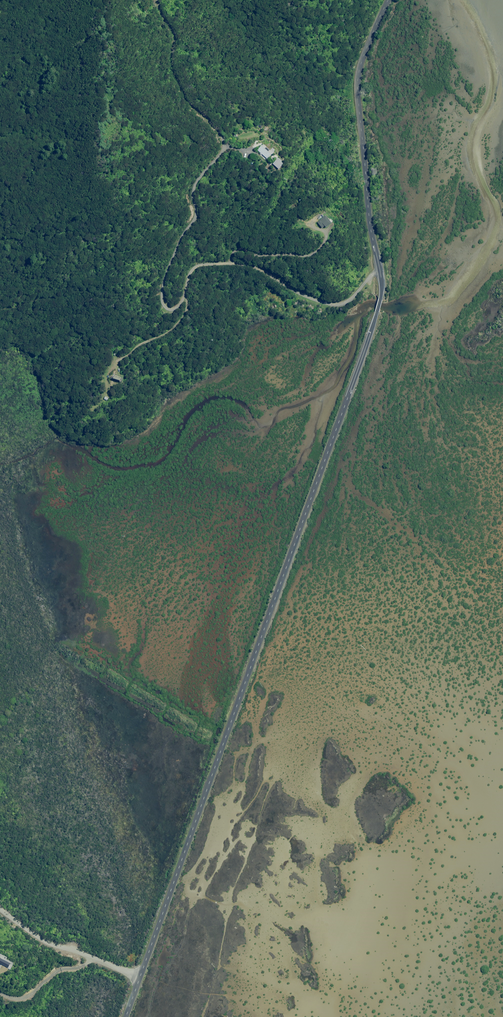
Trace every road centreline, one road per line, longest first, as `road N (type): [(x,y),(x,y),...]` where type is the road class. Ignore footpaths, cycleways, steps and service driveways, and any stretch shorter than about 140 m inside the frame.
road 1 (tertiary): [(140,977),(380,302),(358,77),(389,0)]
road 2 (track): [(0,305),(96,296),(165,321),(185,299)]
road 3 (residential): [(0,908),(49,943),(140,977)]

